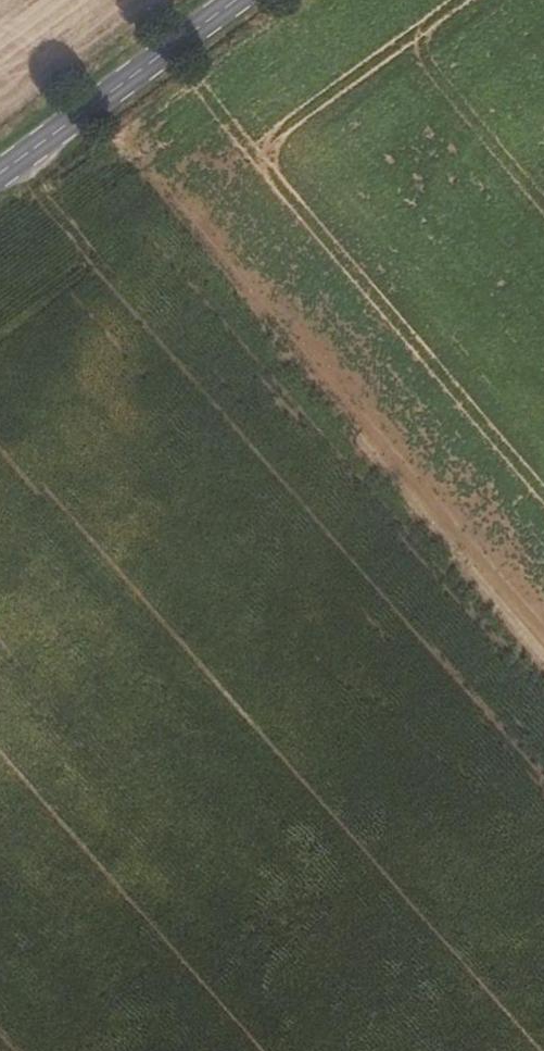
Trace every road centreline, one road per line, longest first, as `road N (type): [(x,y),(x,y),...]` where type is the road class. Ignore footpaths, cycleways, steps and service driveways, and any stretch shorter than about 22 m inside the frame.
road 1 (tertiary): [(235,0),(0,173)]

